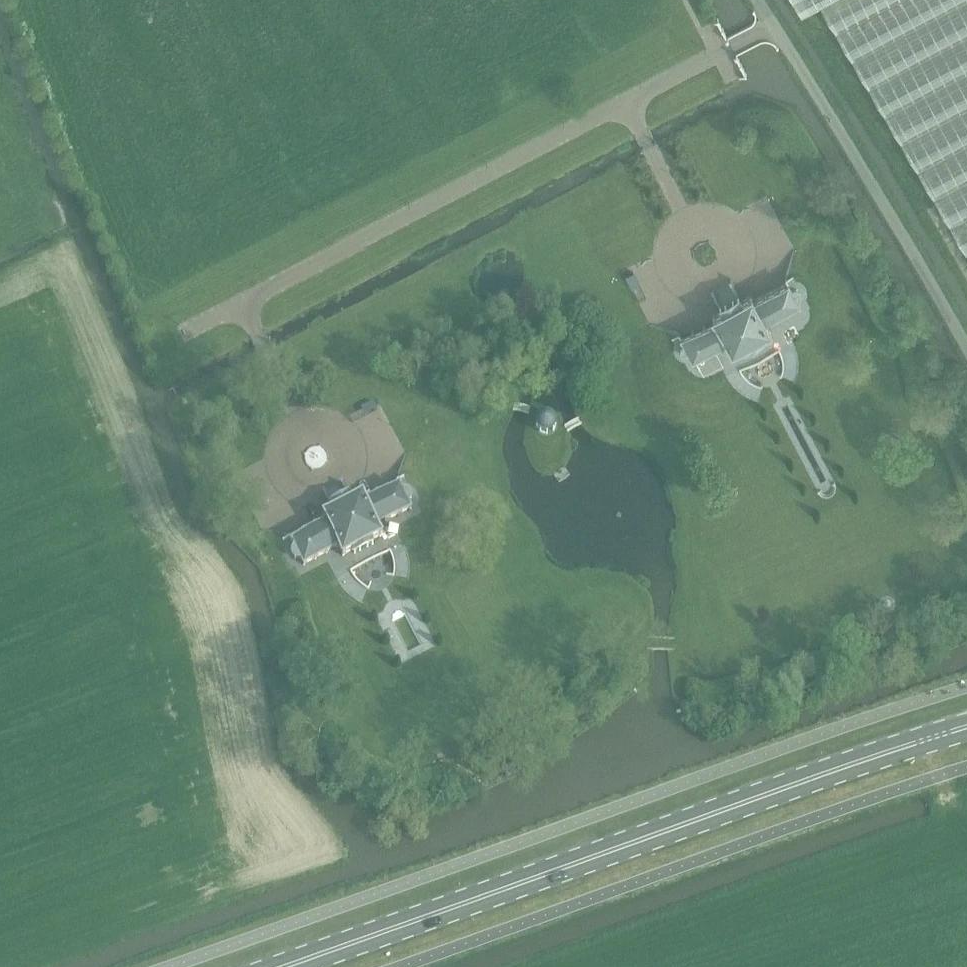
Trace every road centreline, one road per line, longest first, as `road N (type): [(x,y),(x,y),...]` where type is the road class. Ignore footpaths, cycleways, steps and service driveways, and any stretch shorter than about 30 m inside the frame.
road 1 (primary): [(281,966),(966,725)]
road 2 (unclassified): [(966,354),(755,0)]

